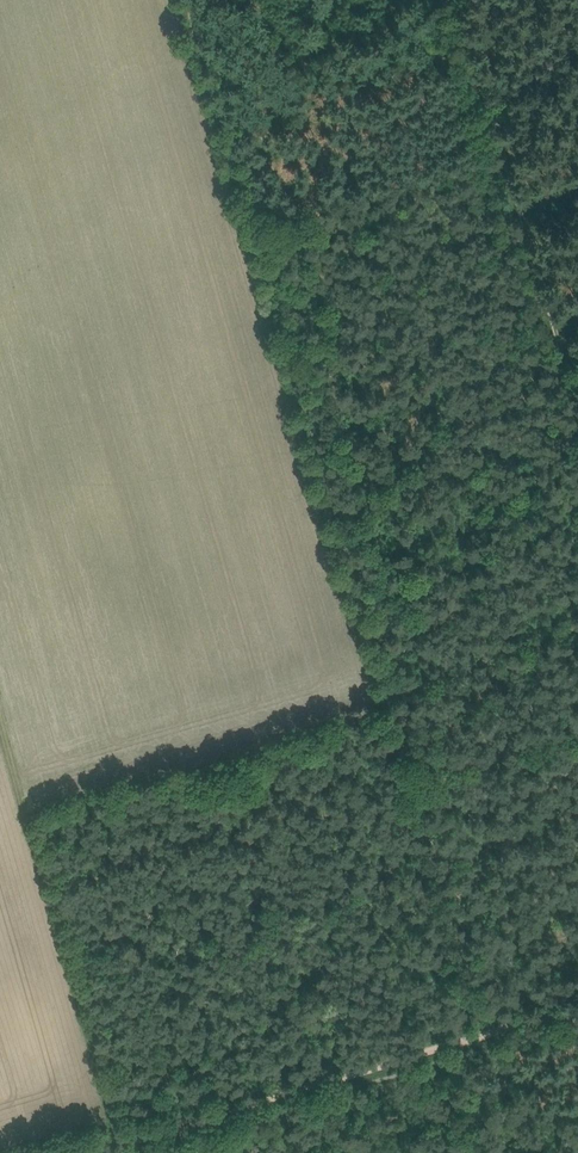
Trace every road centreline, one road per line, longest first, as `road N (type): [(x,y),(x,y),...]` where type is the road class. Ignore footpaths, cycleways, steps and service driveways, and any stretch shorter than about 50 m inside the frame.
road 1 (track): [(89,1152),(487,1032)]
road 2 (track): [(461,0),(577,398)]

